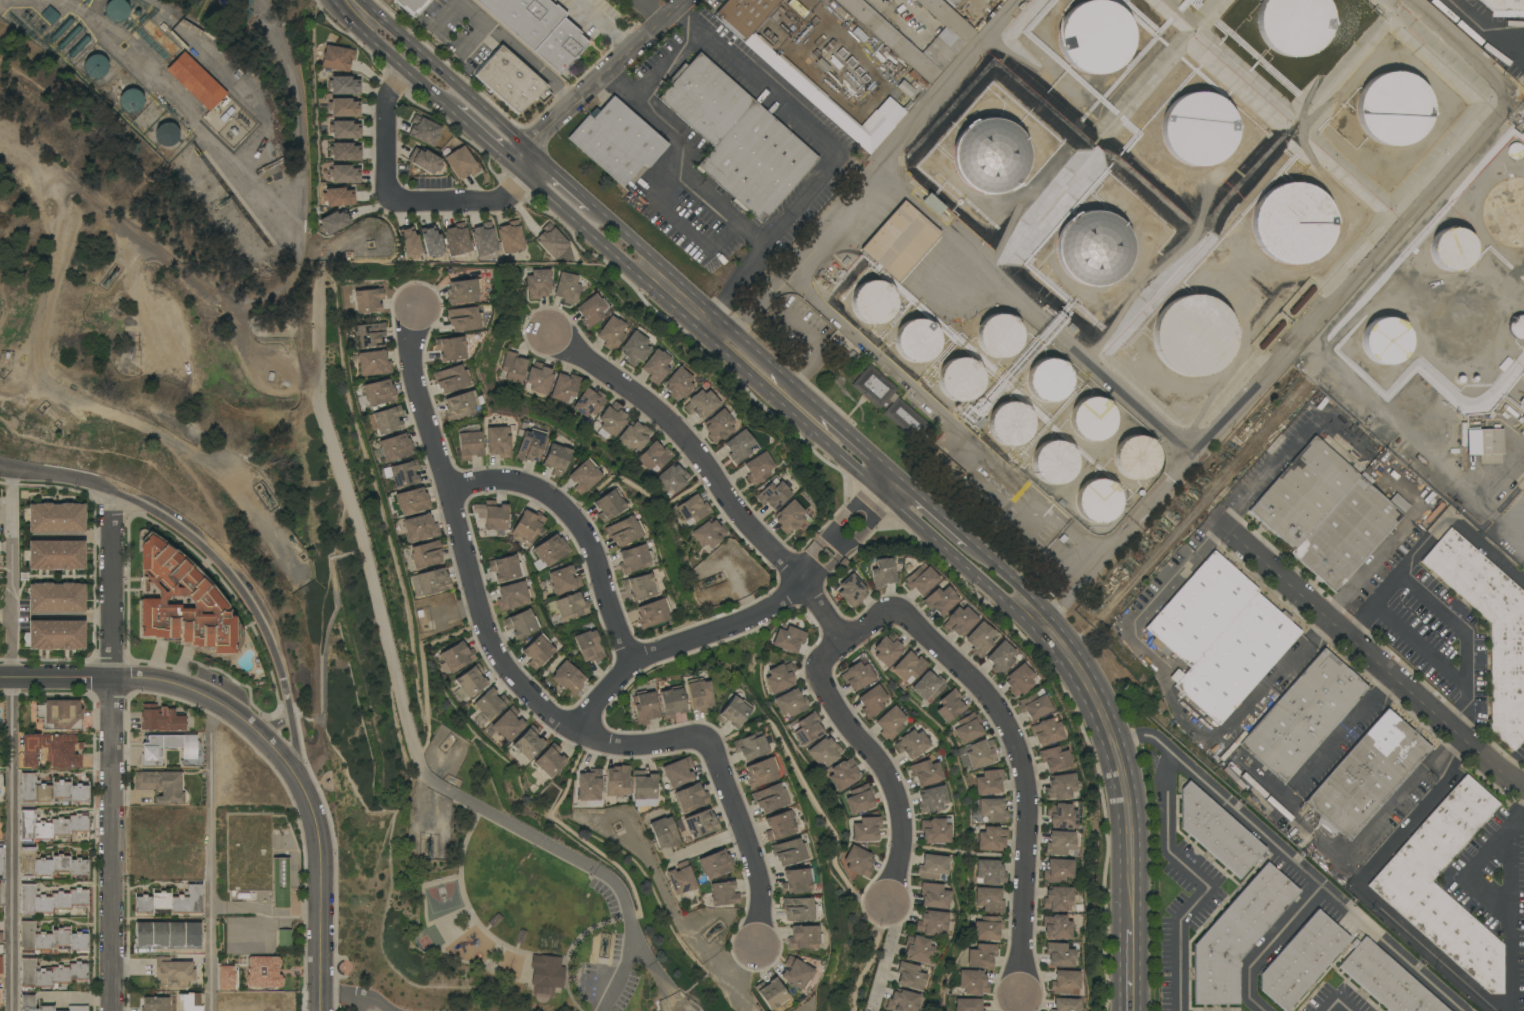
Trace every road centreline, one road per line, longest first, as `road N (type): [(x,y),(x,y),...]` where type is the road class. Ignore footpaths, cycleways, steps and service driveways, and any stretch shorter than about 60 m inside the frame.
road 1 (residential): [(419,304),(408,360),(498,656),(518,683),(598,742),(709,742),(762,893),(757,949)]
road 2 (residential): [(113,1010),(113,492)]
road 3 (residential): [(843,644),(895,609),(1005,716),(1023,761),(1028,824),(1019,997)]
road 4 (secondary): [(1130,931),(1126,797),(1099,708),(1048,629),(961,551)]
road 5 (residential): [(547,332),(636,392),(694,445),(843,644)]
road 6 (residential): [(298,781),(287,691),(253,605),(194,536),(113,492)]
road 7 (residential): [(0,679),(139,679),(188,688),(239,715),(298,781)]
road 8 (secondary): [(815,421),(585,216)]
road 9 (residential): [(882,903),(898,864),(903,812),(880,763),(818,677),(819,664),(843,644)]
road 10 (residential): [(408,72),(386,94),(384,192),(399,204),(500,202),(526,163)]
road 11 (residential): [(448,490),(493,479),(545,491),(588,537),(632,660)]
road 12 (residential): [(799,587),(766,612),(632,660),(576,730)]
road 13 (residential): [(298,781),(318,833),(321,1010)]
road 14 (residential): [(518,155),(686,0)]
road 15 (residential): [(876,474),(804,559),(799,587)]
road 16 (residential): [(799,587),(900,495)]
road 17 (secondary): [(366,21),(369,39),(448,108)]

